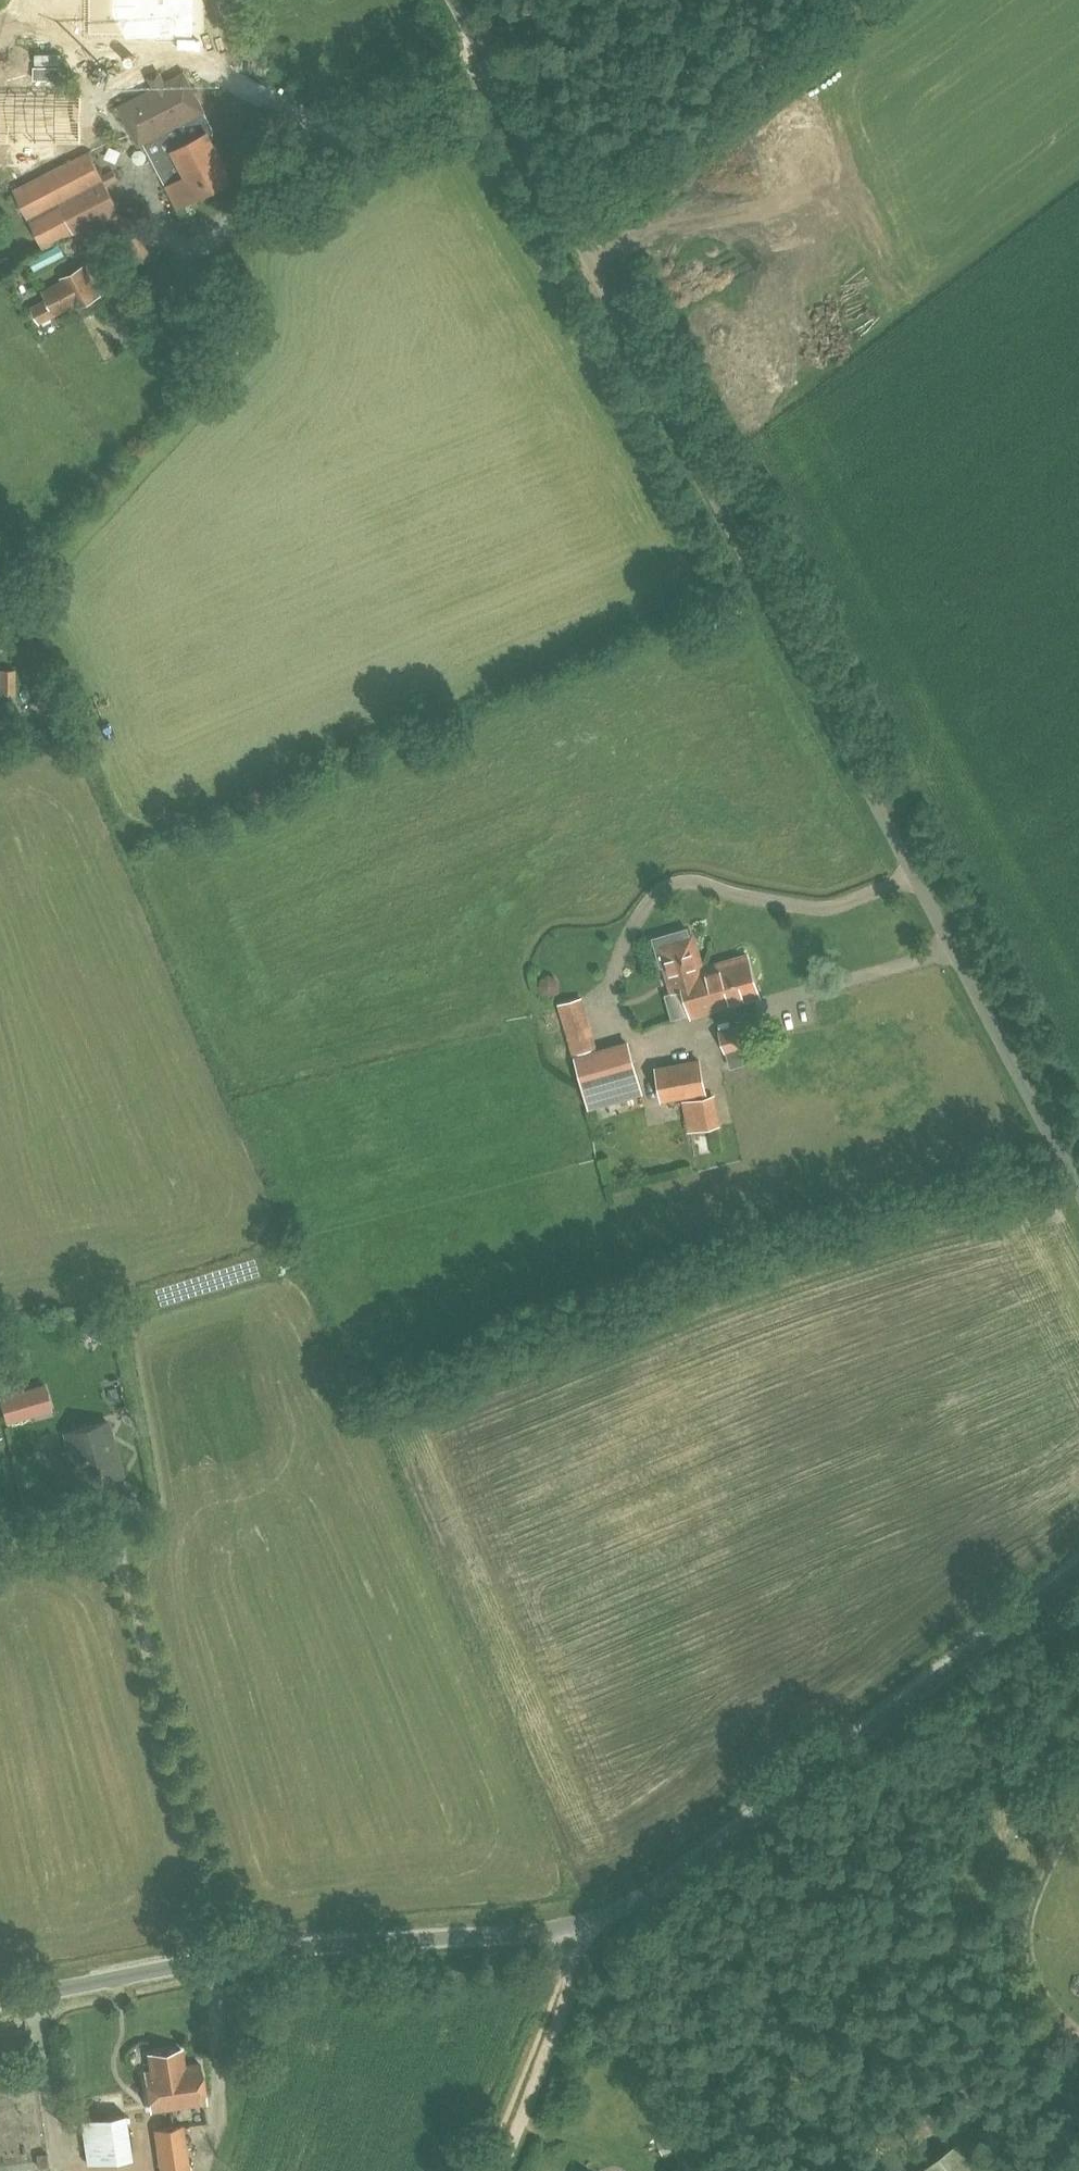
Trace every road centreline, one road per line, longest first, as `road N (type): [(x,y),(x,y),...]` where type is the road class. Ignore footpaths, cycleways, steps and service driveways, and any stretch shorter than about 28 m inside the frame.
road 1 (unclassified): [(1078,1184),(454,0)]
road 2 (unclassified): [(0,2003),(251,1953),(588,1927),(633,1909),(1078,1572)]
road 3 (track): [(588,1927),(573,1994),(503,2170)]

